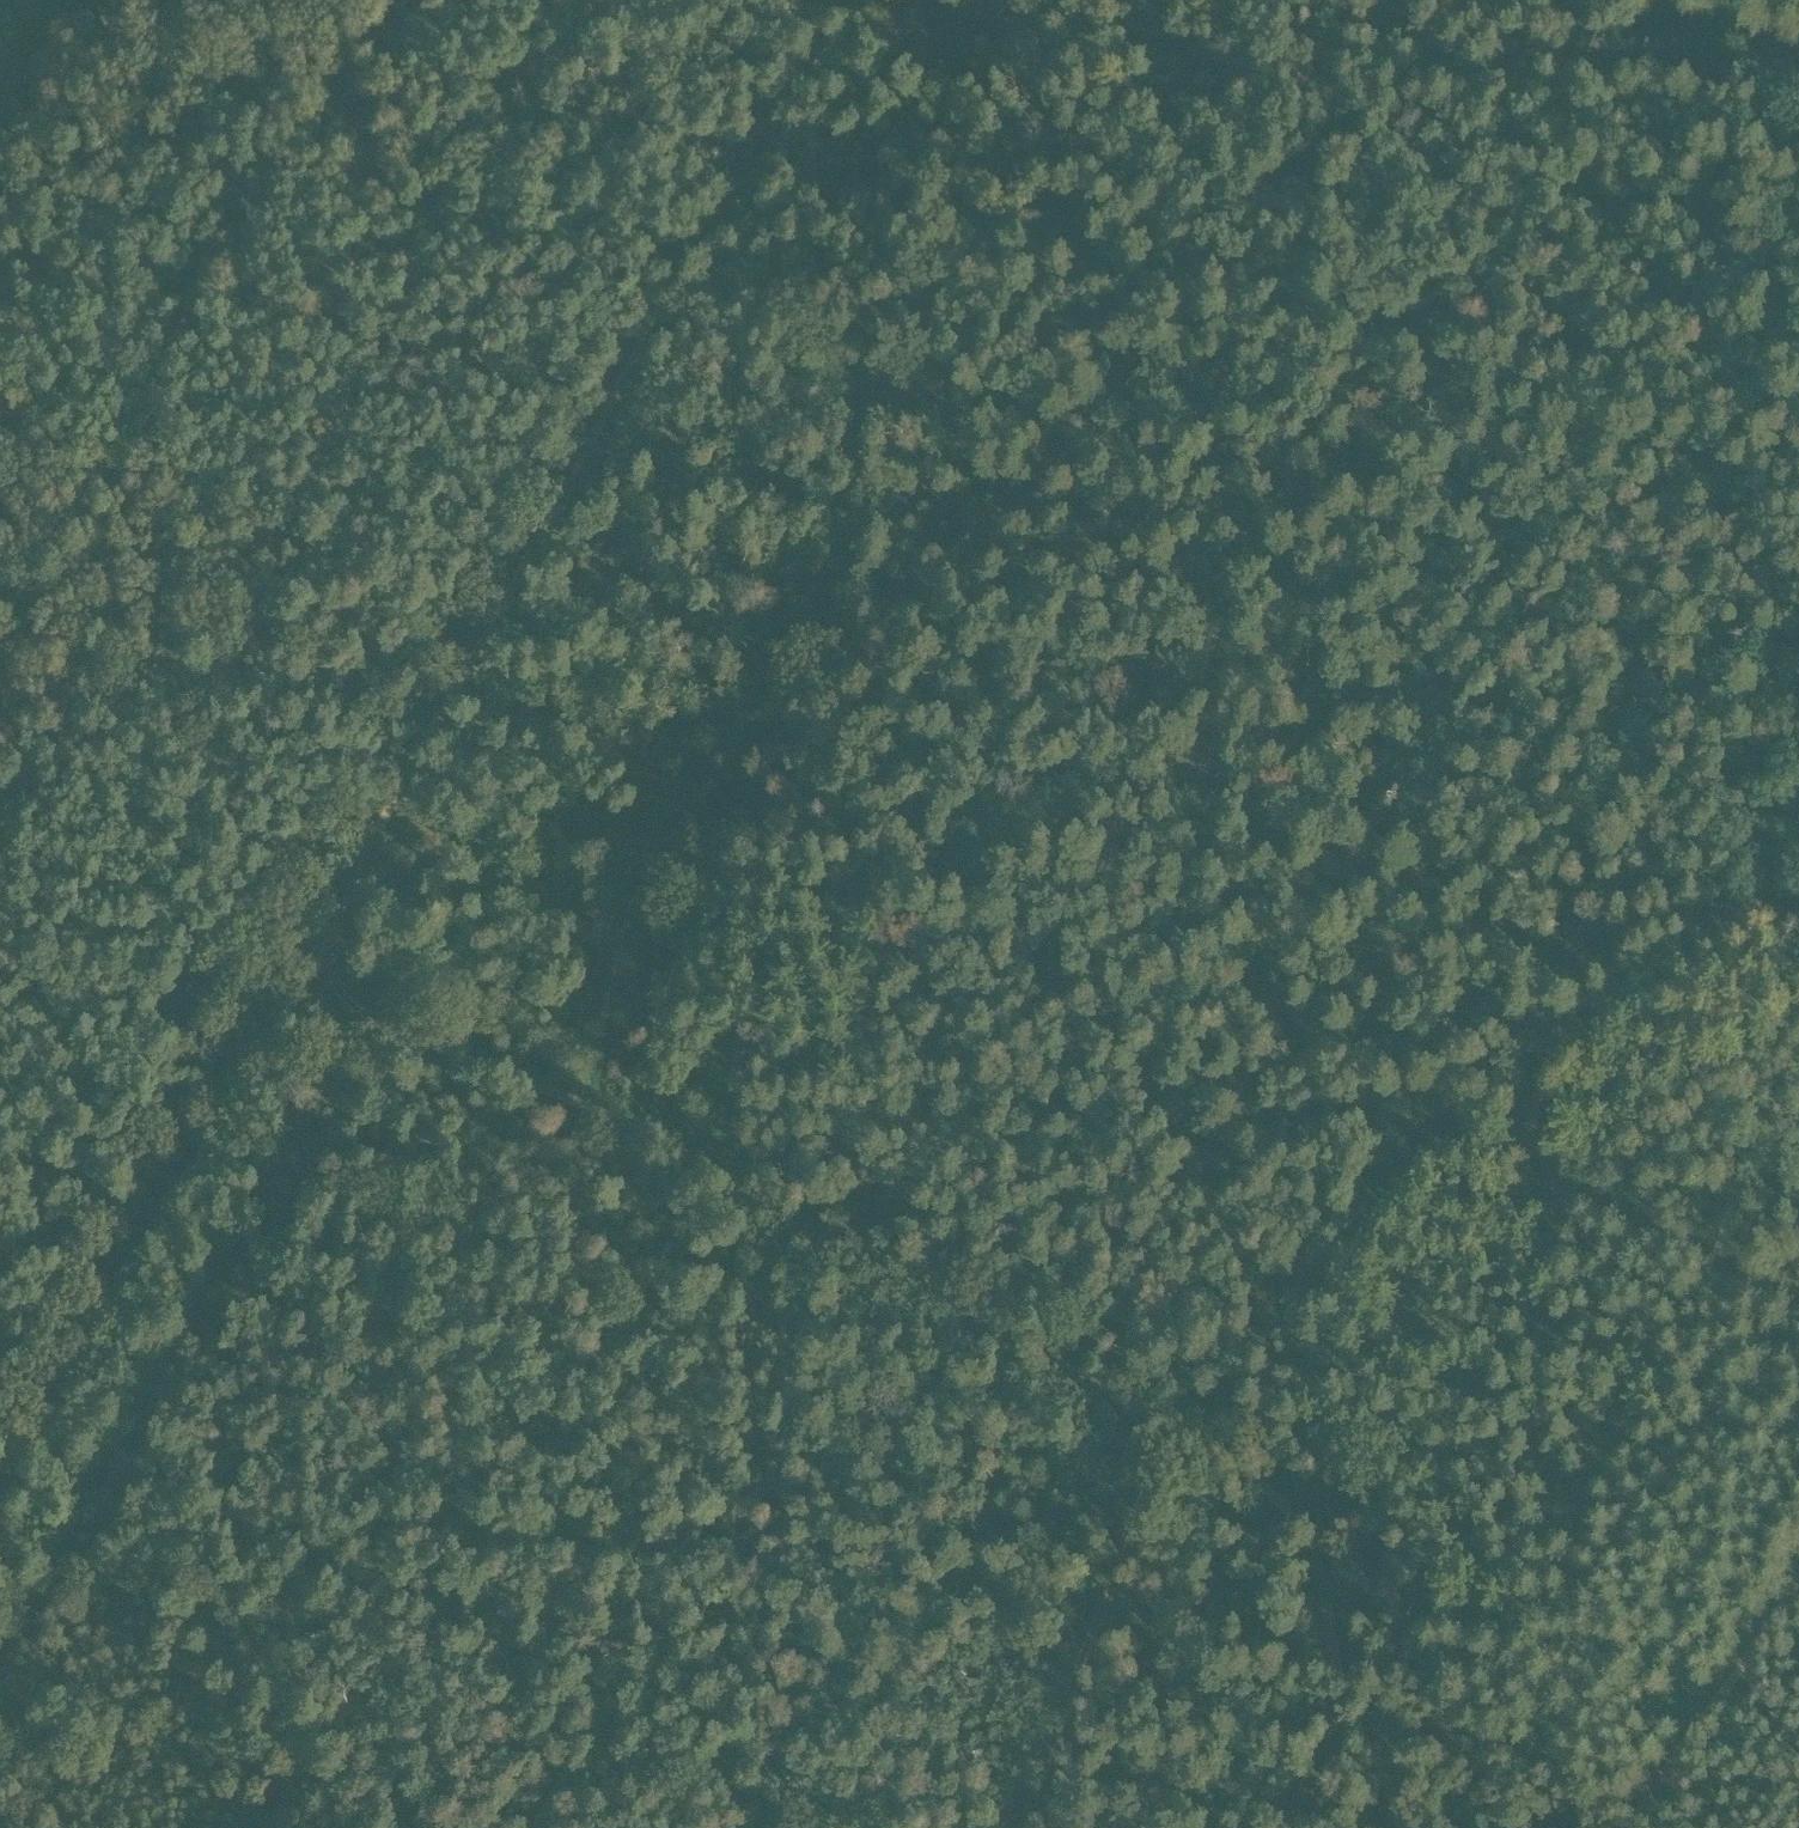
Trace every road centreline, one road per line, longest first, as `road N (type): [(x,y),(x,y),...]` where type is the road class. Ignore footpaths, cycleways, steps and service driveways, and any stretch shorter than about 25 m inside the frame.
road 1 (track): [(801,0),(0,1479)]
road 2 (track): [(293,945),(1239,1458),(1289,1516),(1308,1553),(1340,1675),(1399,1827)]
road 3 (track): [(1798,1327),(1586,1212),(1541,1157),(1540,1120),(1561,1079),(1594,1046),(1798,876)]
road 4 (track): [(1022,1827),(1149,1471),(1239,1458)]
road 5 (track): [(1637,1827),(1798,1595)]

